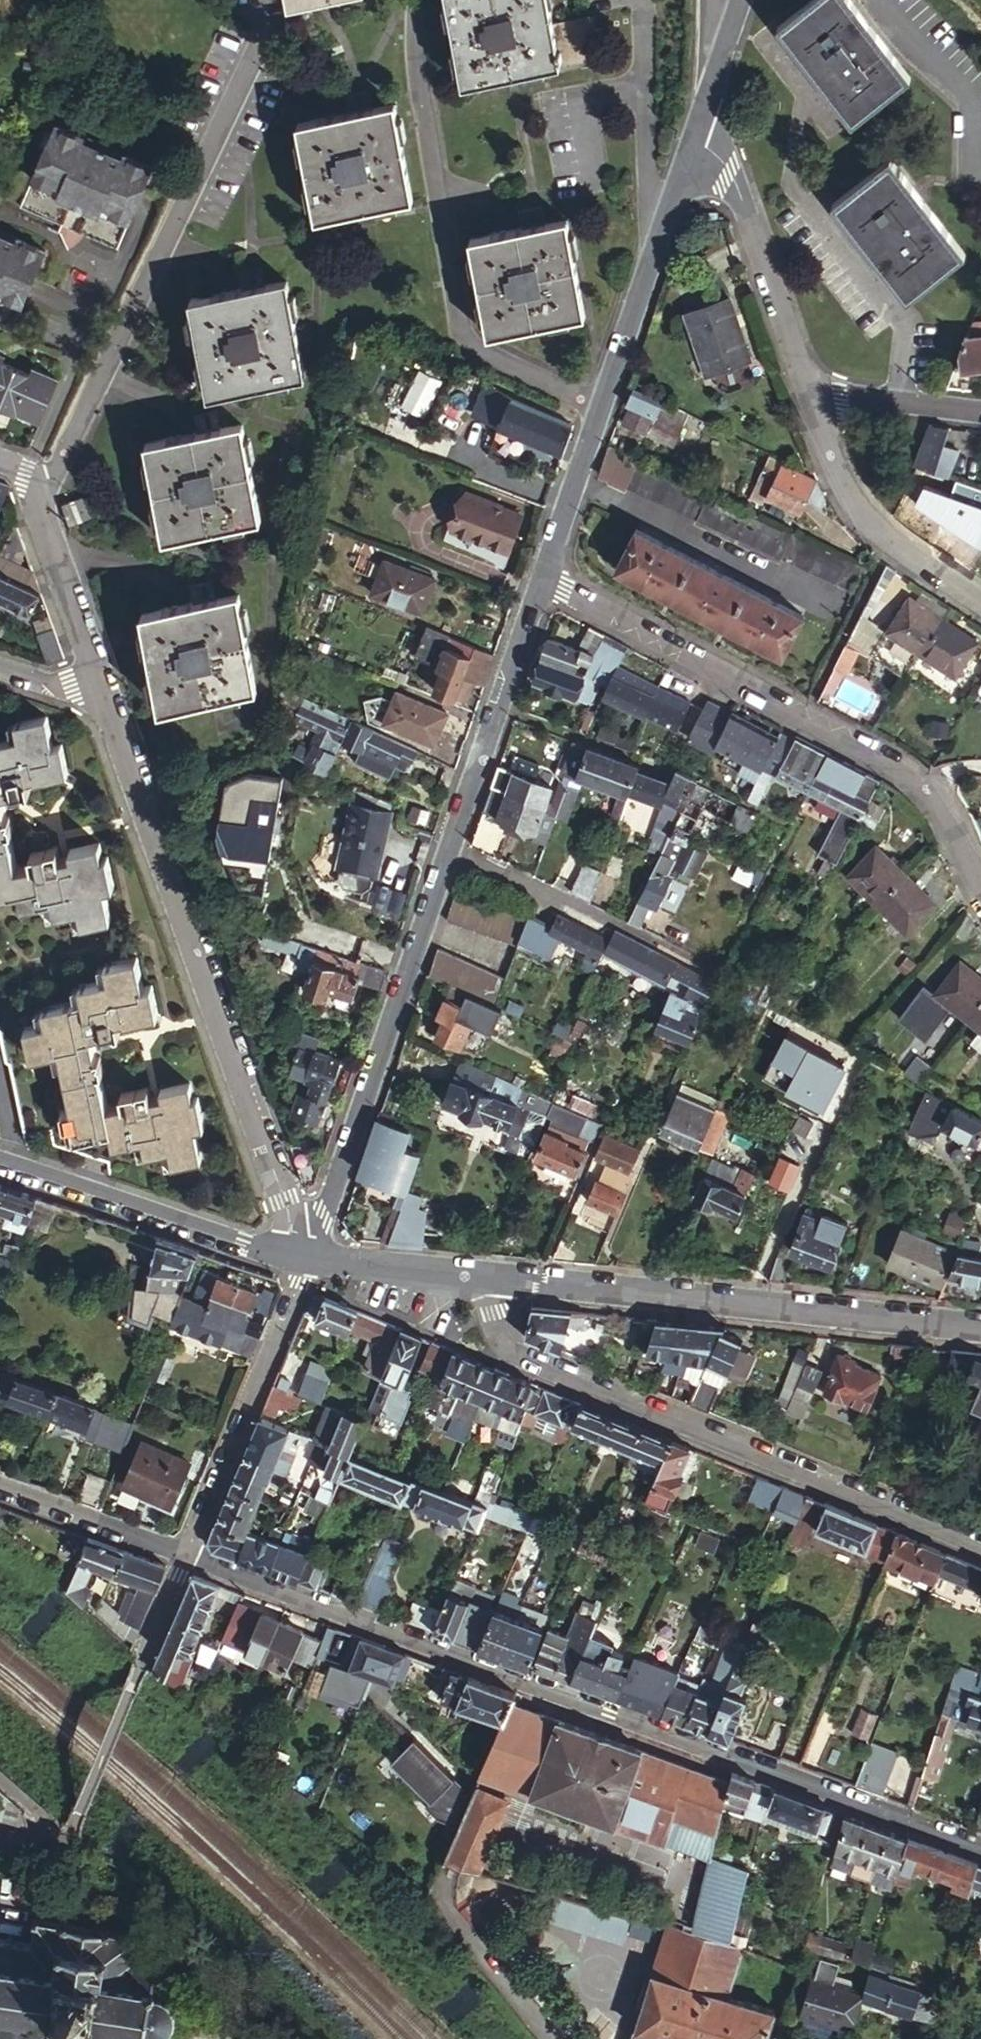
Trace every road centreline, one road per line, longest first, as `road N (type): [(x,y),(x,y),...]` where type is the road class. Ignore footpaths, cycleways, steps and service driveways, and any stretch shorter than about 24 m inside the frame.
road 1 (residential): [(980,1847),(182,1557)]
road 2 (residential): [(534,584),(305,1259)]
road 3 (residential): [(103,702),(305,1259)]
road 4 (residential): [(980,1544),(502,1346),(489,1277)]
road 5 (residential): [(534,584),(922,784),(980,889)]
road 6 (residential): [(980,1324),(489,1277)]
road 7 (residential): [(593,415),(470,335),(438,222),(411,55),(417,0)]
road 8 (residential): [(893,402),(903,323),(797,192),(811,96),(769,40)]
road 9 (residential): [(305,1259),(182,1557)]
road 10 (residential): [(0,1165),(305,1259)]
road 11 (residential): [(695,135),(593,415)]
road 12 (unclassified): [(695,135),(730,173),(810,399)]
road 13 (unclassified): [(810,399),(859,514),(889,547),(980,607)]
road 14 (residential): [(0,471),(23,480),(103,702)]
road 15 (residential): [(182,1557),(0,1492)]
road 16 (residential): [(489,1277),(305,1259)]
road 17 (residential): [(593,415),(534,584)]

